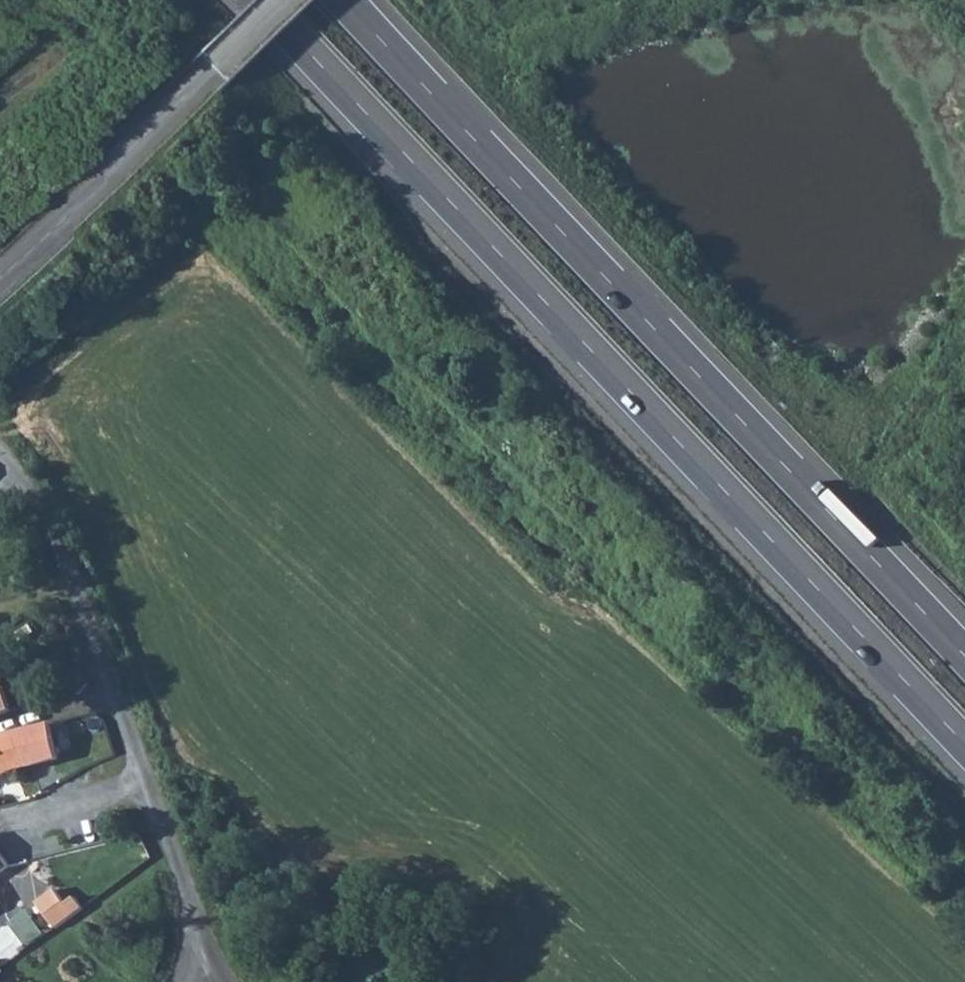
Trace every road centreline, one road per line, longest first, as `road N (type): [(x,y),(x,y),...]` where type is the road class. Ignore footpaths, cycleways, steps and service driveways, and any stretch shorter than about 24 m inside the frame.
road 1 (motorway): [(259,0),(964,743)]
road 2 (motorway): [(964,655),(343,0)]
road 3 (unclassified): [(0,455),(40,511),(106,662),(209,952),(231,981)]
road 4 (unclassified): [(0,274),(290,0)]

